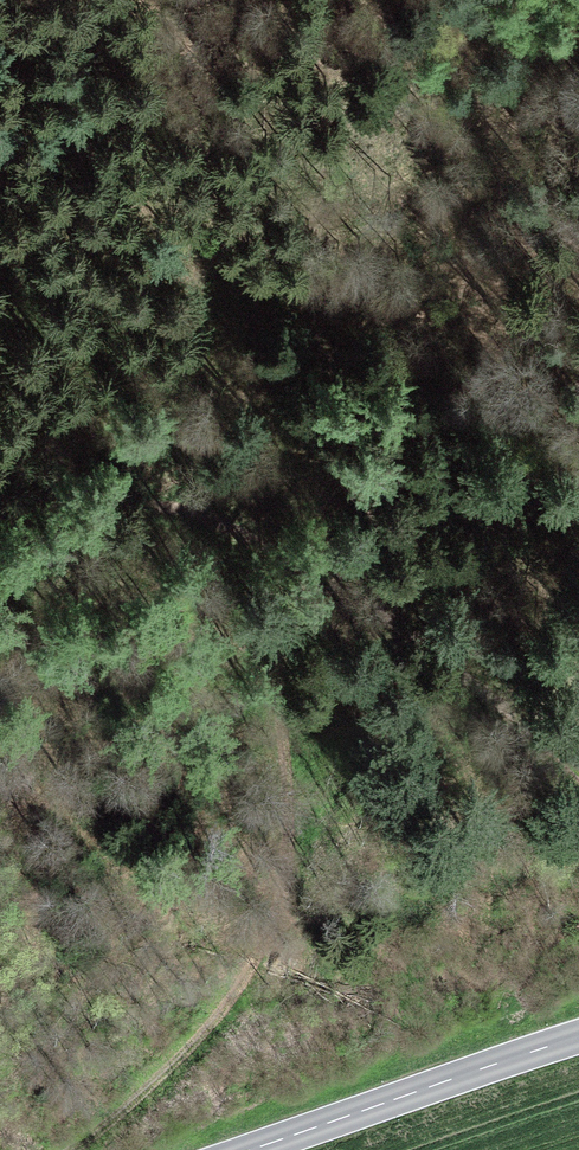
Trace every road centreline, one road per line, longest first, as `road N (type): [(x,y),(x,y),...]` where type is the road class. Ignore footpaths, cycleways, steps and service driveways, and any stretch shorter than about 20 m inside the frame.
road 1 (track): [(323,580),(290,606),(297,845),(281,928),(243,1002),(194,1063),(94,1149)]
road 2 (track): [(0,624),(28,574),(77,531),(130,519),(281,546),(323,580)]
road 3 (secondary): [(249,1149),(578,1037)]
road 4 (track): [(323,580),(400,604),(492,720),(578,799)]
road 5 (track): [(578,505),(520,493),(427,506),(323,580)]

